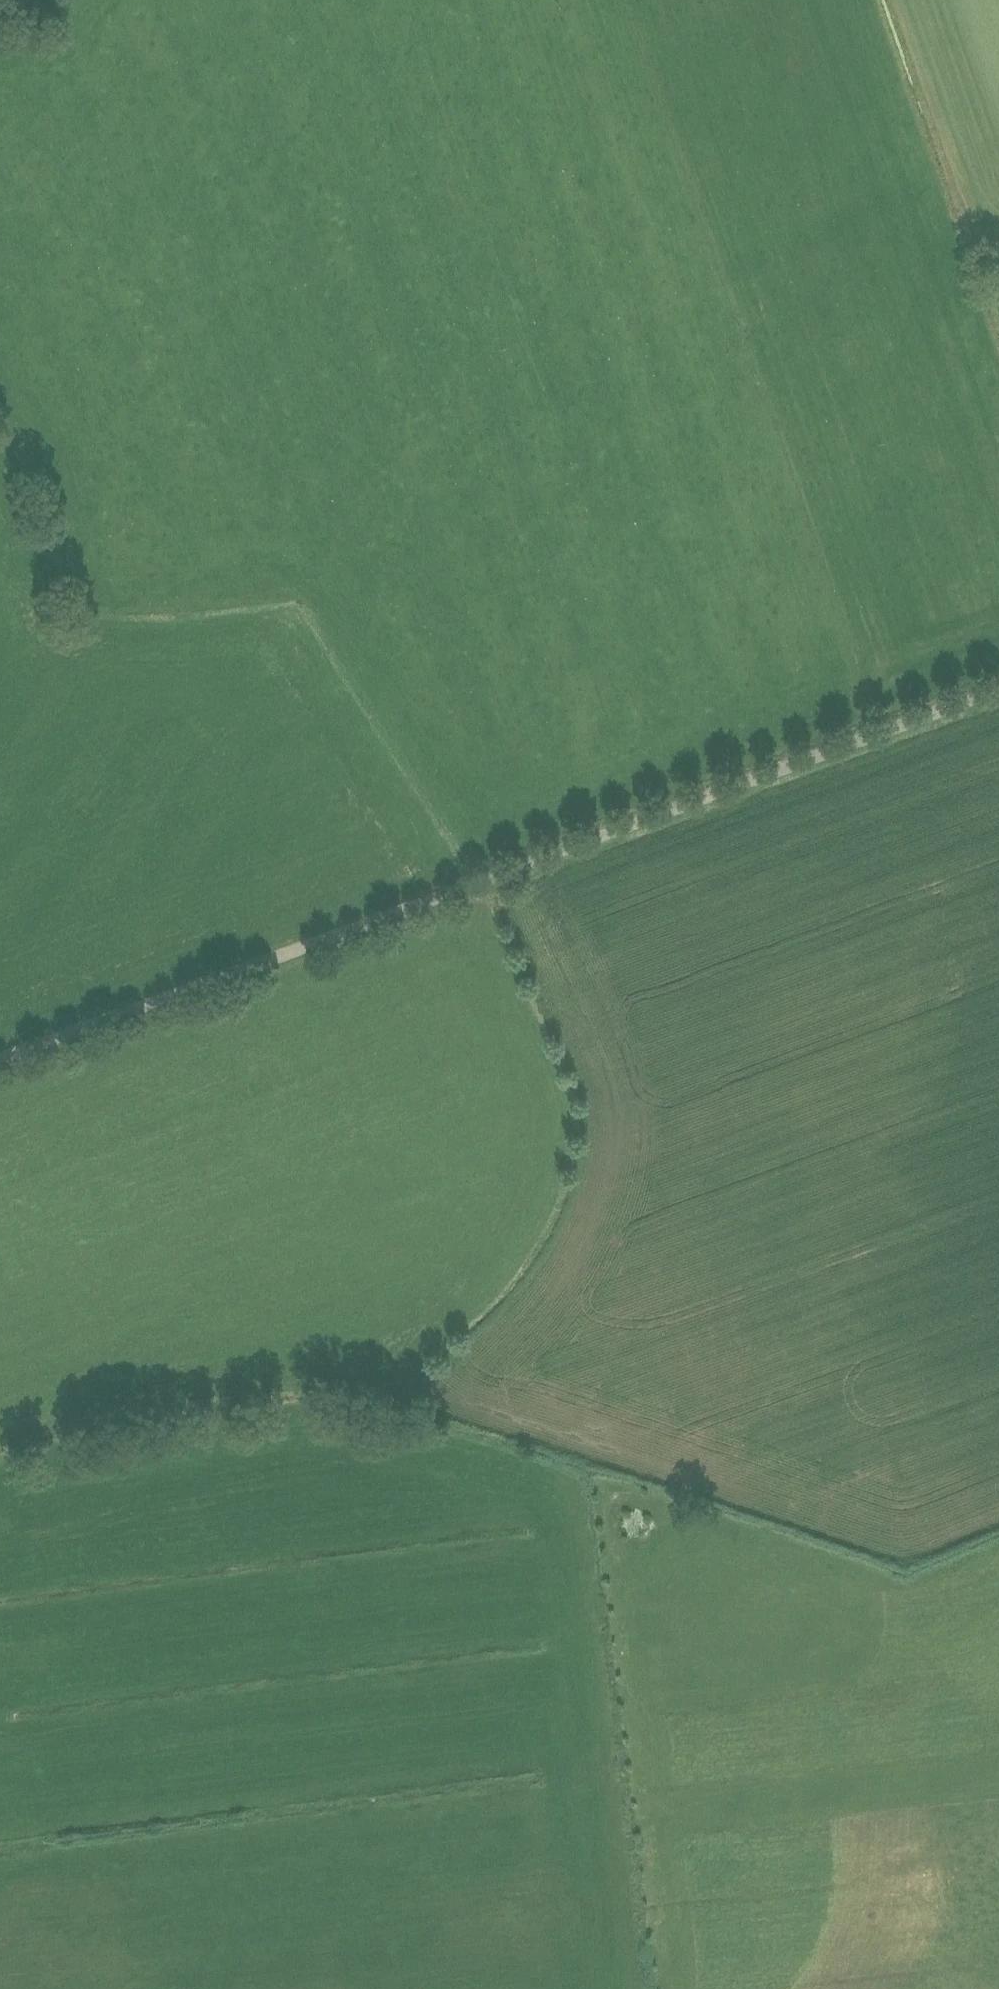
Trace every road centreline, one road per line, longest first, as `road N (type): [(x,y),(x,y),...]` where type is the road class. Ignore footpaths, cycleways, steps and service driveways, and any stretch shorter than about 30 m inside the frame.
road 1 (track): [(0,1061),(998,689)]

